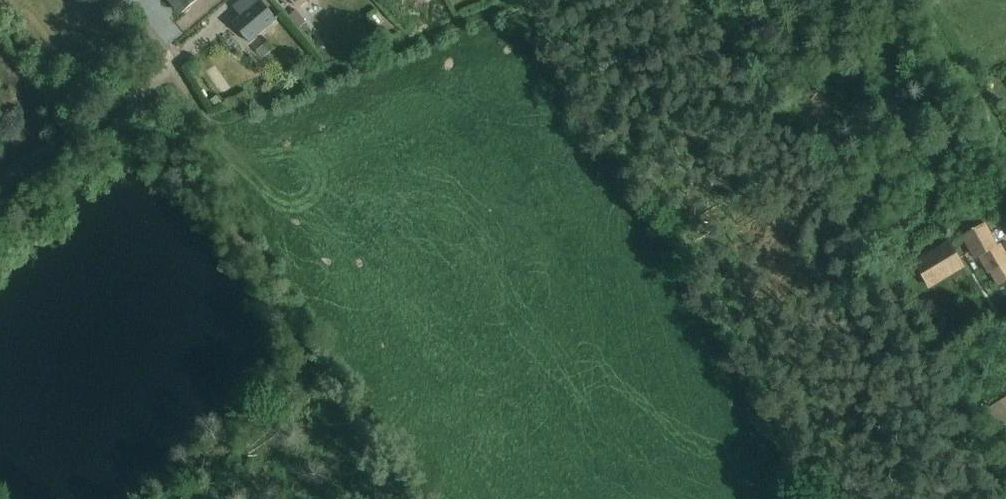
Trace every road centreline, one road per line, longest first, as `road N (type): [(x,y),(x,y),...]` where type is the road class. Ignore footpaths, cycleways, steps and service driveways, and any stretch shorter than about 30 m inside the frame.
road 1 (residential): [(0,214),(172,70)]

